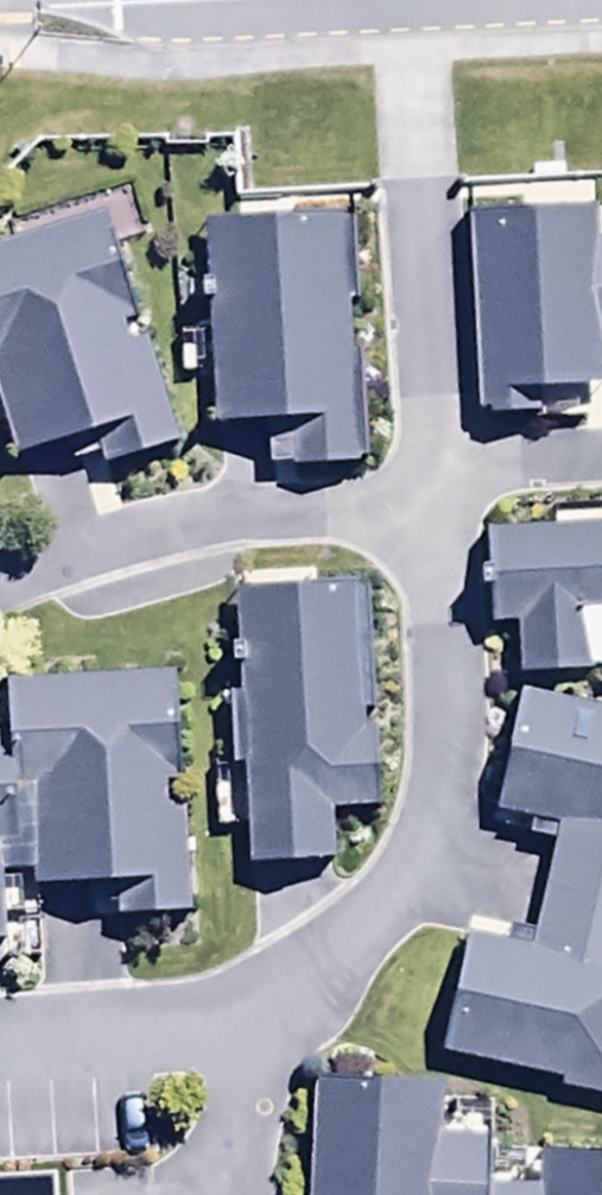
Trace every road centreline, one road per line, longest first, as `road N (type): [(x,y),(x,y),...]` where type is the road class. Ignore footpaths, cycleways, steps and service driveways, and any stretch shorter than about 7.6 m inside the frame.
road 1 (residential): [(433,497),(445,746),(412,865),(357,938),(243,1016)]
road 2 (residential): [(403,0),(433,497)]
road 3 (residential): [(0,585),(124,533),(433,497)]
road 4 (residential): [(243,1016),(0,1034)]
road 5 (residential): [(262,1194),(243,1016)]

